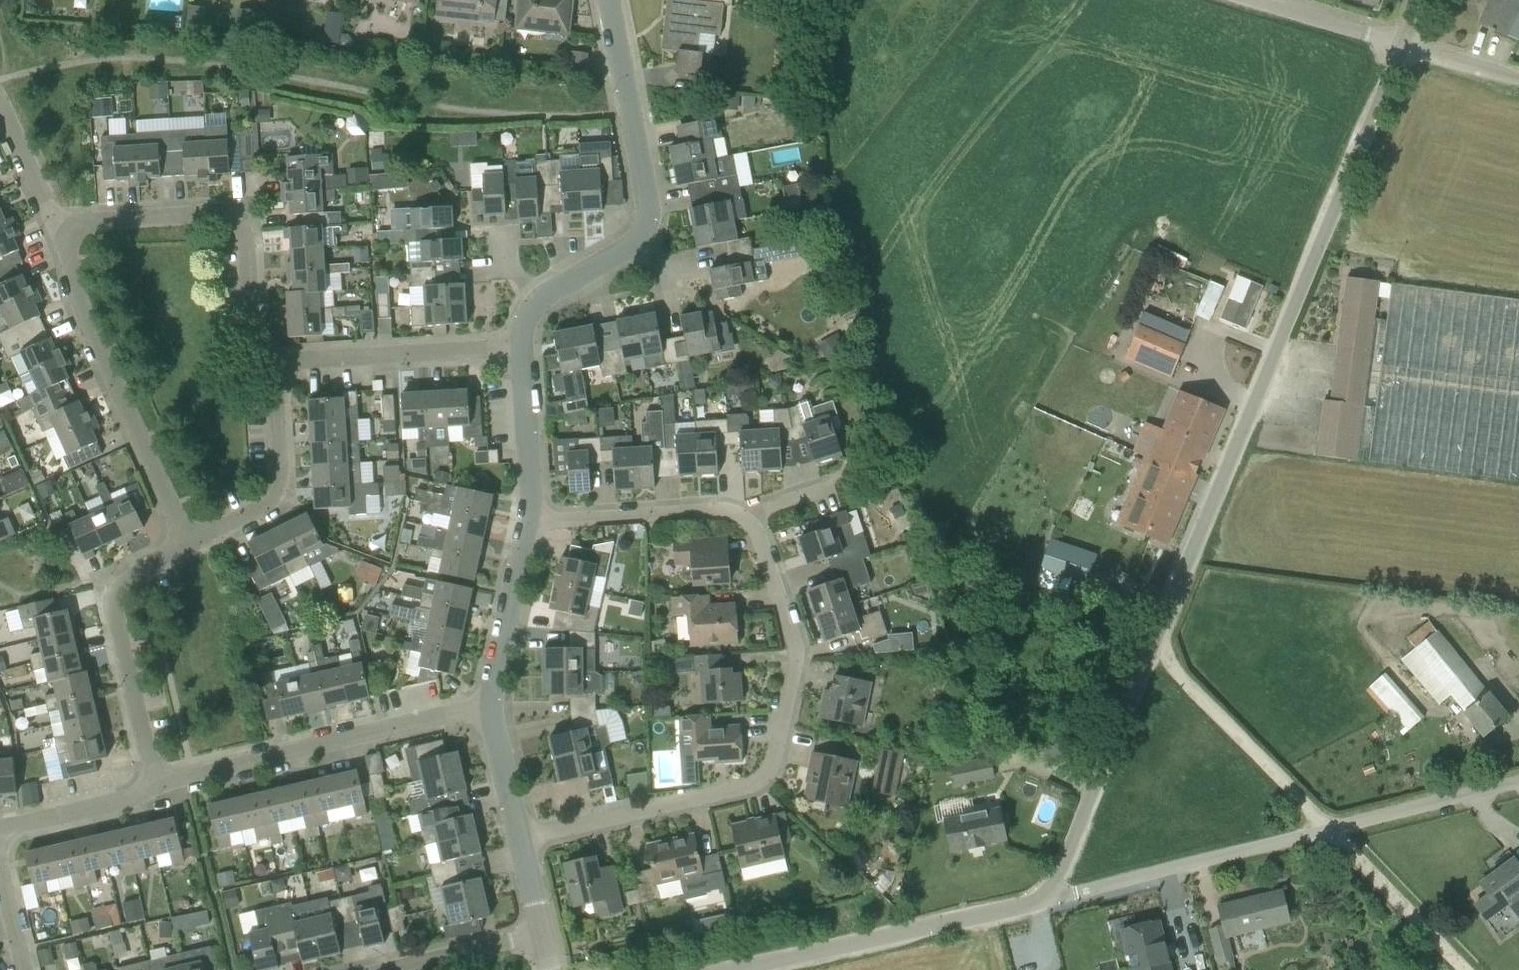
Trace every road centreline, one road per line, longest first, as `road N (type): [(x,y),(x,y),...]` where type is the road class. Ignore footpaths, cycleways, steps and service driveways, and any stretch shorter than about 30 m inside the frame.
road 1 (unclassified): [(1044,901),(1403,46)]
road 2 (residential): [(530,525),(722,512),(744,518),(757,533),(797,653),(770,775),(755,787),(520,841)]
road 3 (unclassified): [(1044,901),(1518,784)]
road 4 (track): [(1153,646),(1466,969)]
road 5 (residential): [(521,349),(520,330),(542,296),(638,240),(648,211),(610,0)]
road 6 (residential): [(157,793),(489,710)]
road 7 (residential): [(275,363),(252,341),(245,233),(226,214),(85,222),(55,235)]
road 8 (residential): [(191,545),(55,235)]
road 9 (unclassified): [(740,969),(1044,901)]
road 10 (residential): [(157,793),(114,598),(126,575),(191,545)]
road 11 (residential): [(275,363),(521,349)]
road 12 (residential): [(191,545),(280,500),(275,363)]
road 13 (residential): [(489,710),(530,525)]
road 14 (residential): [(530,525),(521,349)]
road 15 (residential): [(0,832),(157,793)]
road 16 (residential): [(1403,46),(1253,0)]
road 17 (residential): [(541,937),(403,969)]
road 18 (residential): [(520,841),(489,710)]
road 19 (residential): [(55,235),(0,114)]
road 20 (unclassified): [(1518,82),(1403,46)]

